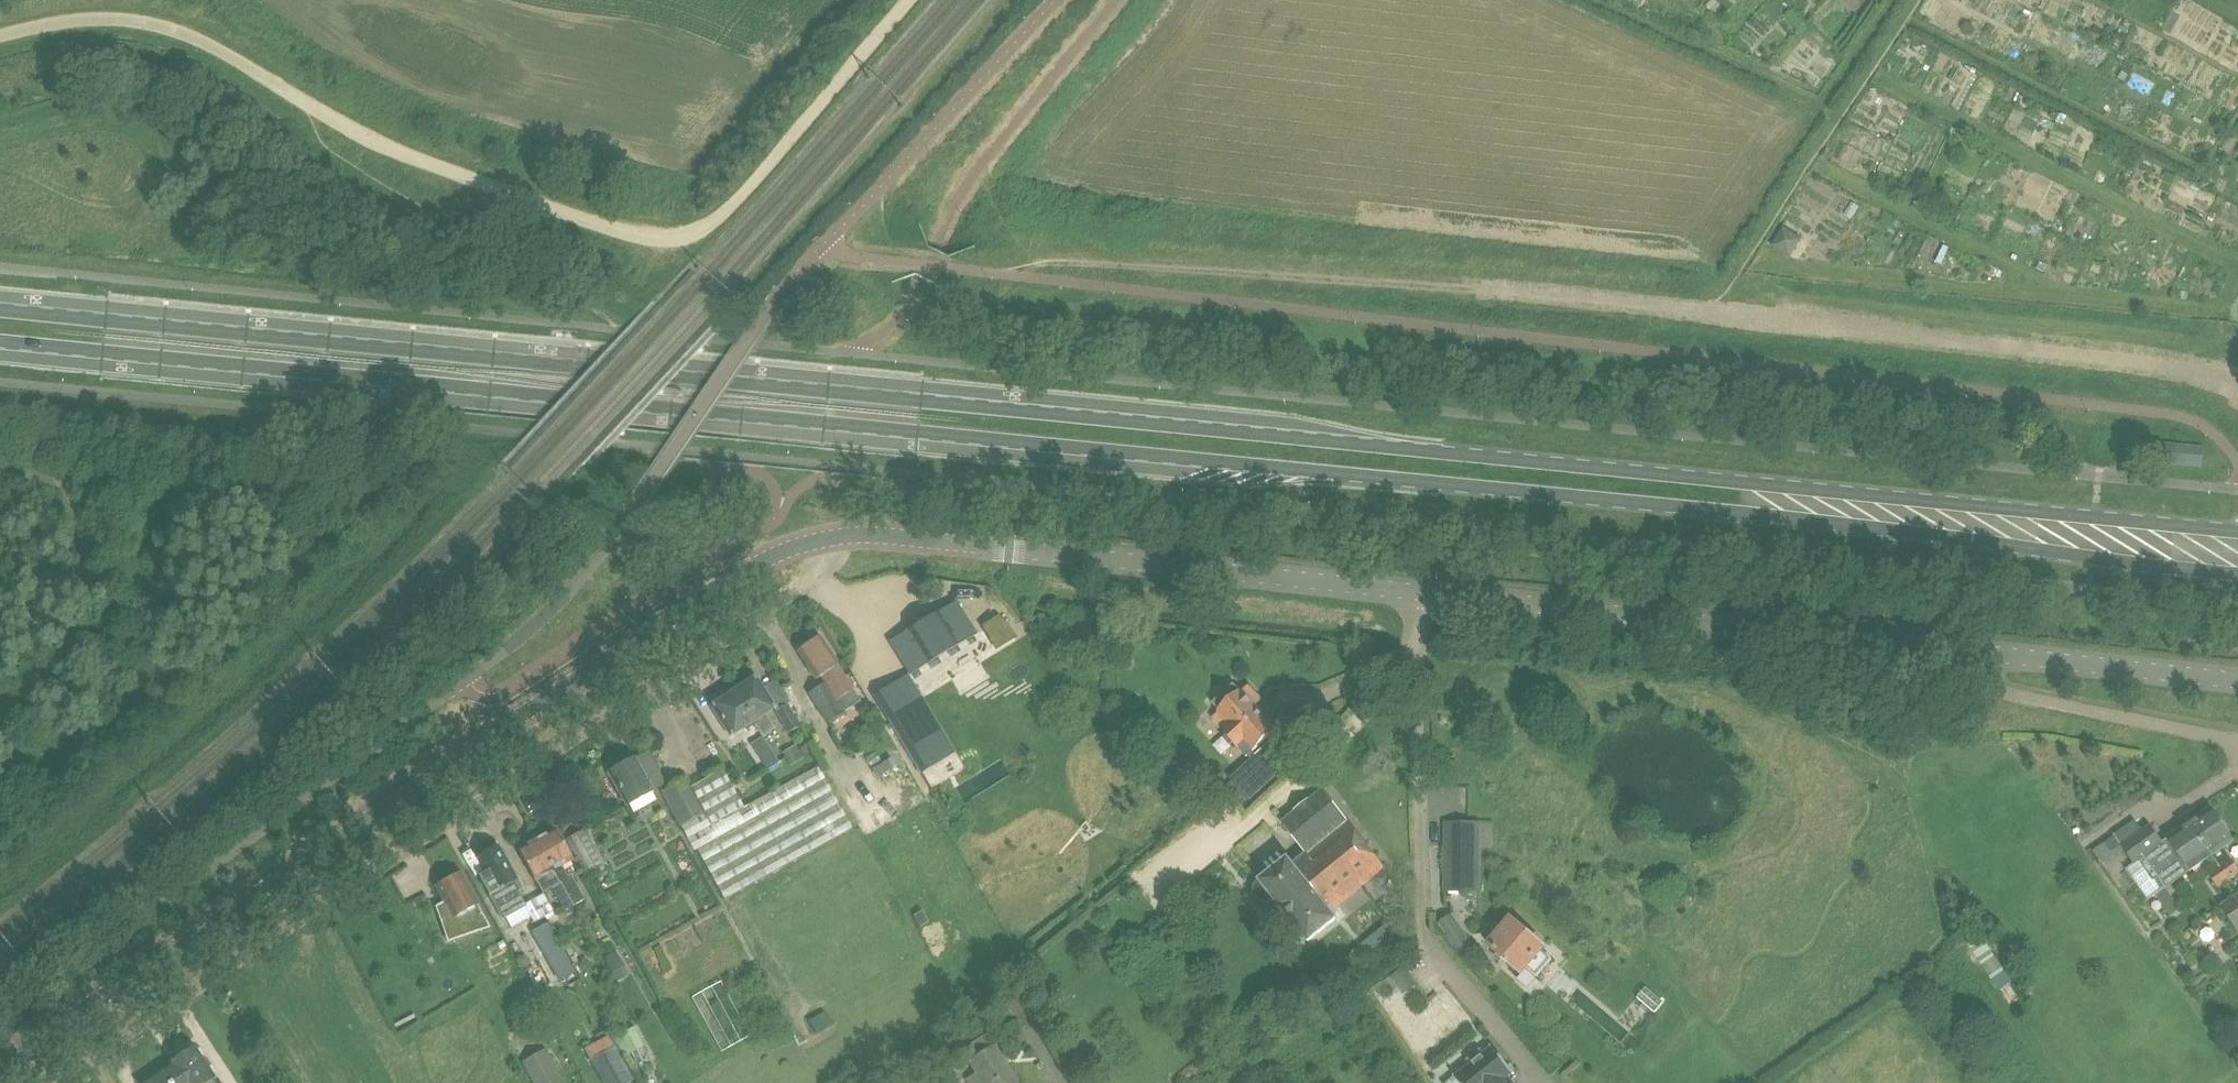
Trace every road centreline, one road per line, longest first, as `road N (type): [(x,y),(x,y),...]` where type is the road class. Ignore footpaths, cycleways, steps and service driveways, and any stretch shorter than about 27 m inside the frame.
road 1 (primary): [(2237,532),(0,302)]
road 2 (primary): [(0,347),(1106,457),(1213,460),(2237,573)]
road 3 (track): [(2237,380),(2217,371),(1531,293),(1056,261)]
road 4 (tertiary): [(0,1064),(731,579),(822,539)]
road 5 (tertiary): [(1974,652),(1009,548)]
road 6 (residential): [(49,1082),(805,585),(824,565),(822,539)]
road 7 (track): [(660,237),(577,217),(414,158),(314,107)]
road 8 (track): [(907,0),(724,212),(697,233),(660,237)]
road 9 (unclassified): [(314,107),(219,50),(146,22),(65,22),(0,36)]
road 10 (unclassified): [(1974,652),(1996,688),(2237,742)]
road 11 (tertiary): [(2237,680),(1974,652)]
road 12 (tertiary): [(822,539),(881,534),(1009,548)]

